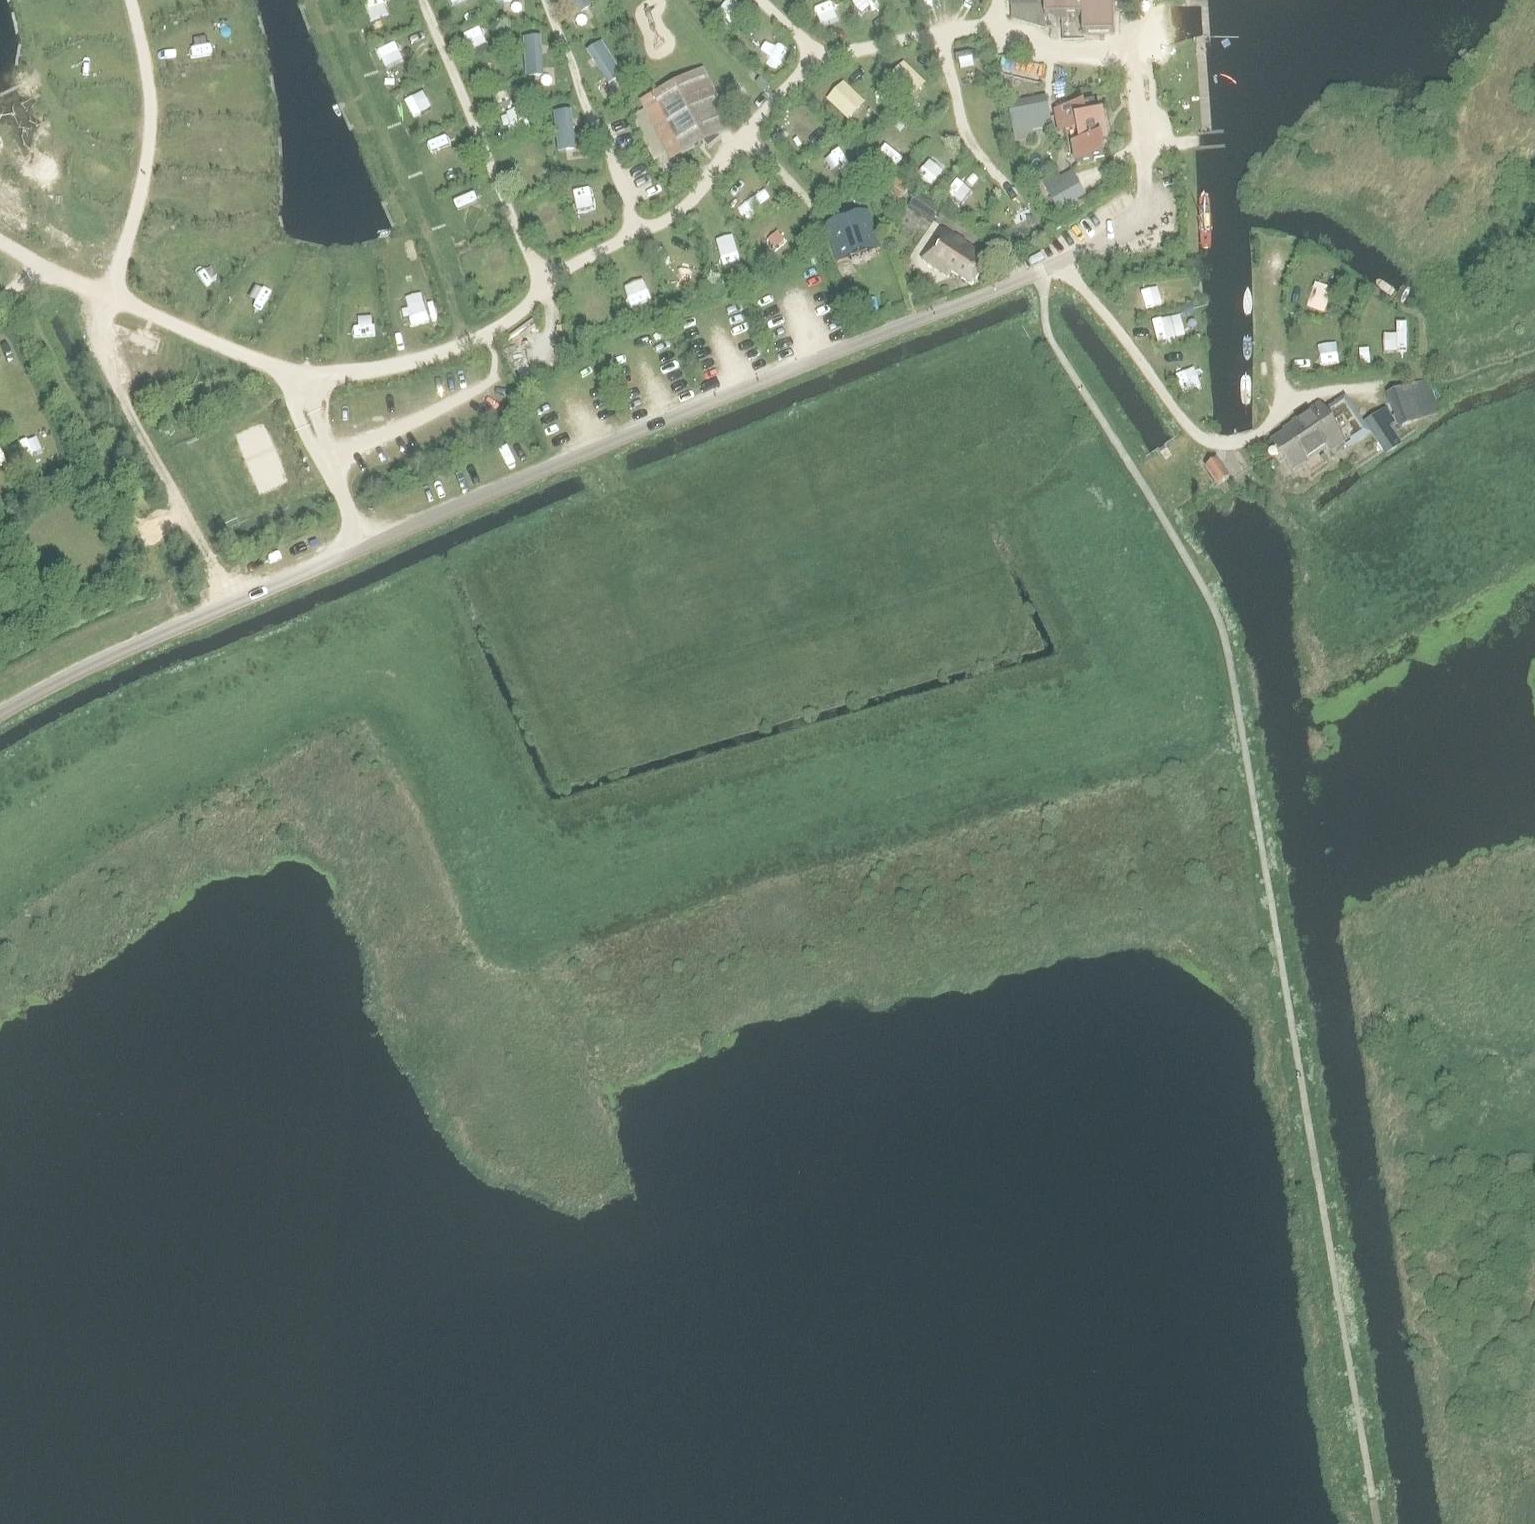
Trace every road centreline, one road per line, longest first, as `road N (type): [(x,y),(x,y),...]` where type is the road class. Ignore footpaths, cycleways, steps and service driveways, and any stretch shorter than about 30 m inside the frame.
road 1 (track): [(0,854),(253,716),(401,648),(520,891),(1163,686),(1082,522),(1152,490),(1220,442)]
road 2 (unclassified): [(0,712),(184,620),(480,495),(1064,262)]

